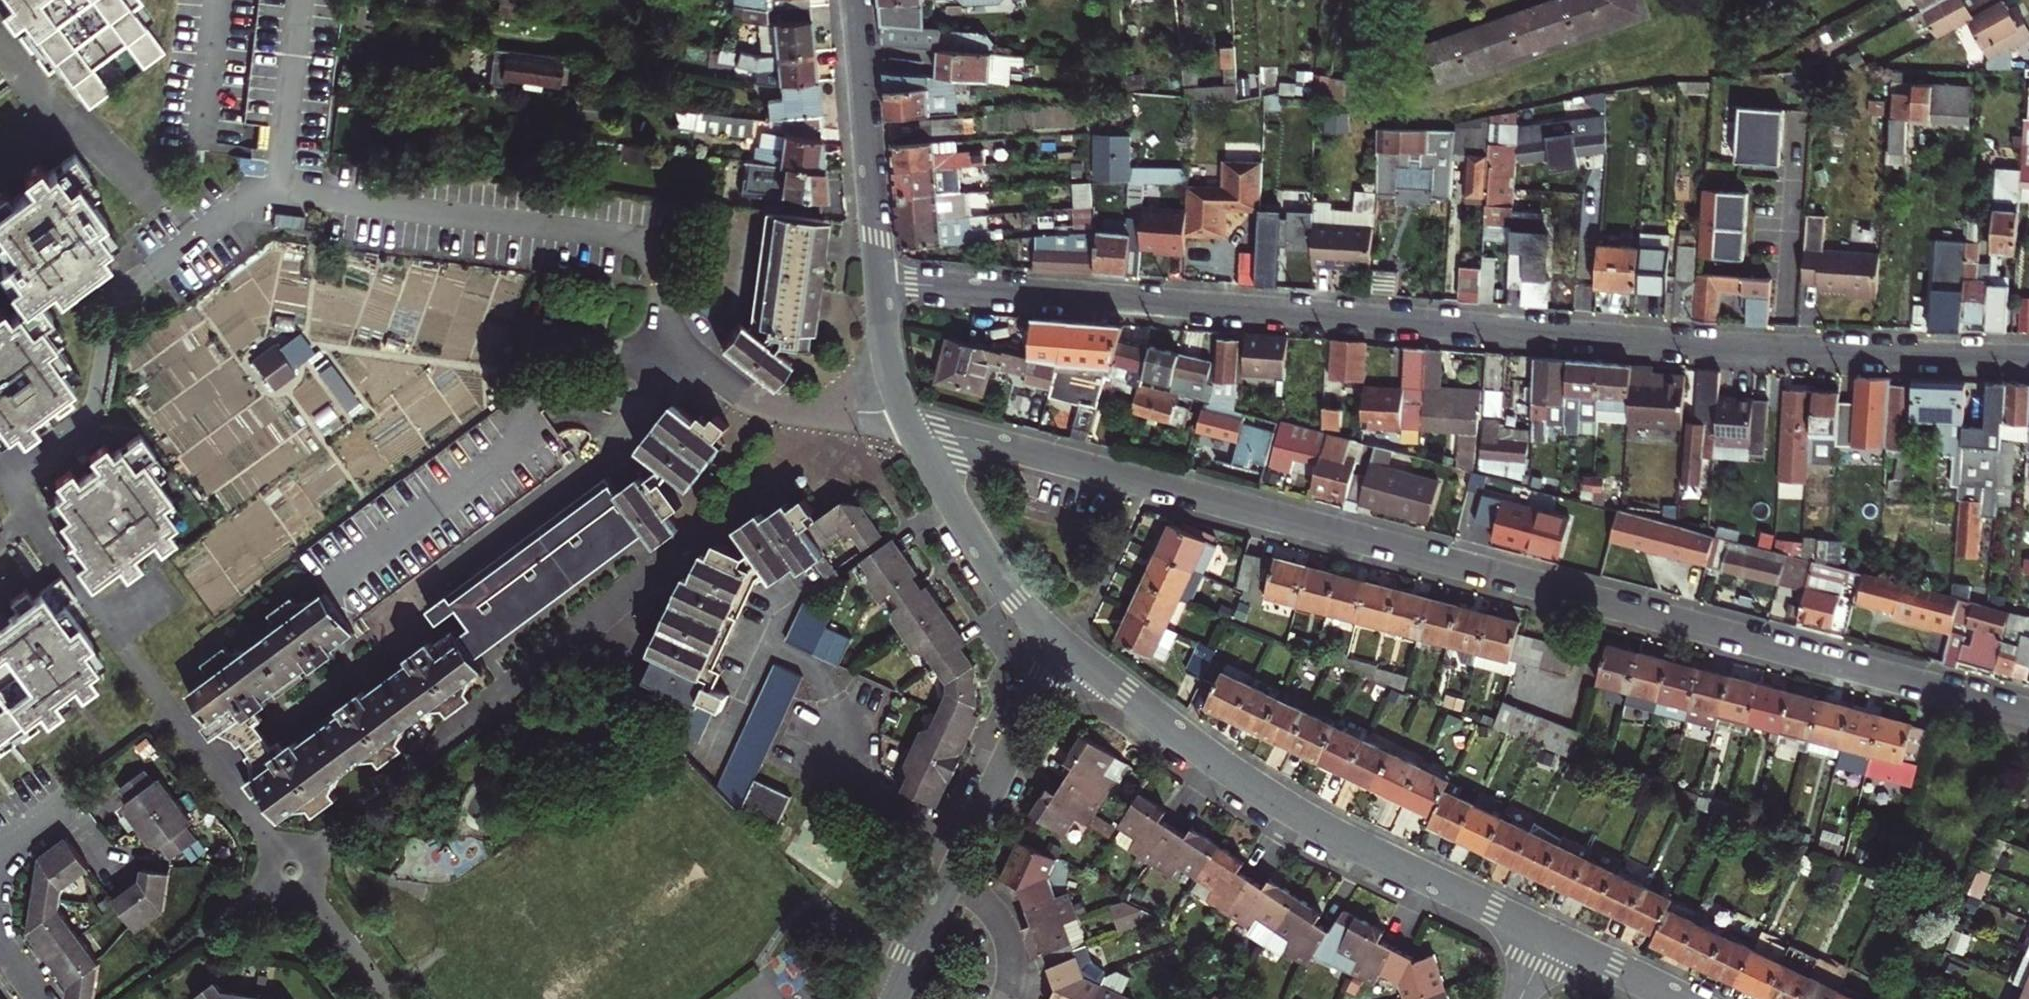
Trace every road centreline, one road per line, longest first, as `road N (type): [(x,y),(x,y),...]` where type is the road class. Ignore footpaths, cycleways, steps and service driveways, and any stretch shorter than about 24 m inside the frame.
road 1 (residential): [(908,427),(2028,715)]
road 2 (residential): [(878,282),(2028,359)]
road 3 (residential): [(1060,646),(1263,796),(1550,937)]
road 4 (residential): [(277,192),(635,240),(658,259),(663,316),(684,344)]
road 5 (residential): [(1060,646),(896,998)]
road 6 (residential): [(416,598),(615,443),(684,344)]
road 7 (residential): [(855,0),(878,282)]
road 8 (residential): [(908,427),(1001,581),(1060,646)]
road 9 (residential): [(684,344),(745,403),(769,413),(908,427)]
road 10 (residential): [(301,0),(277,192)]
road 11 (residential): [(878,282),(887,357),(908,427)]
road 12 (residential): [(1550,937),(1671,998)]

